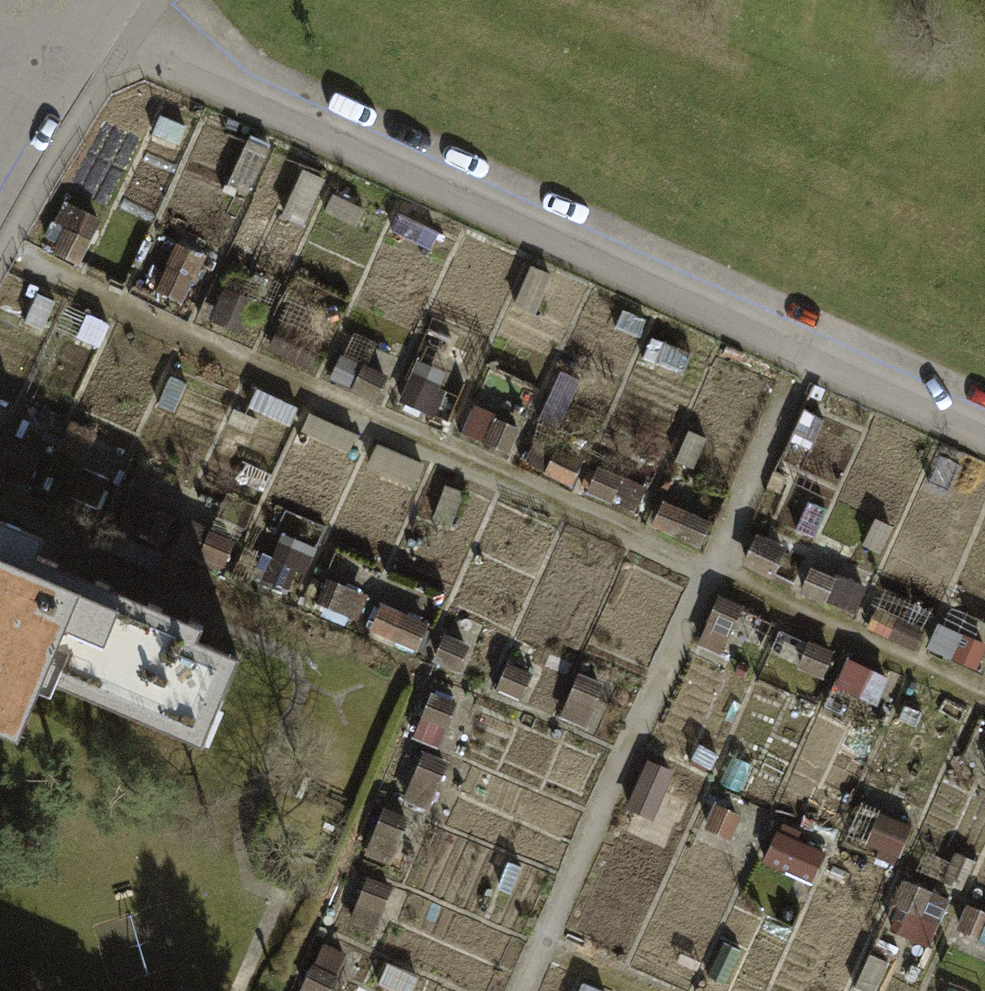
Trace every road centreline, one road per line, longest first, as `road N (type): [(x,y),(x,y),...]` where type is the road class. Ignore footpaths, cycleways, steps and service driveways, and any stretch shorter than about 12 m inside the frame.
road 1 (track): [(0,247),(984,695)]
road 2 (residential): [(49,48),(167,56),(984,431)]
road 3 (track): [(805,350),(527,990)]

